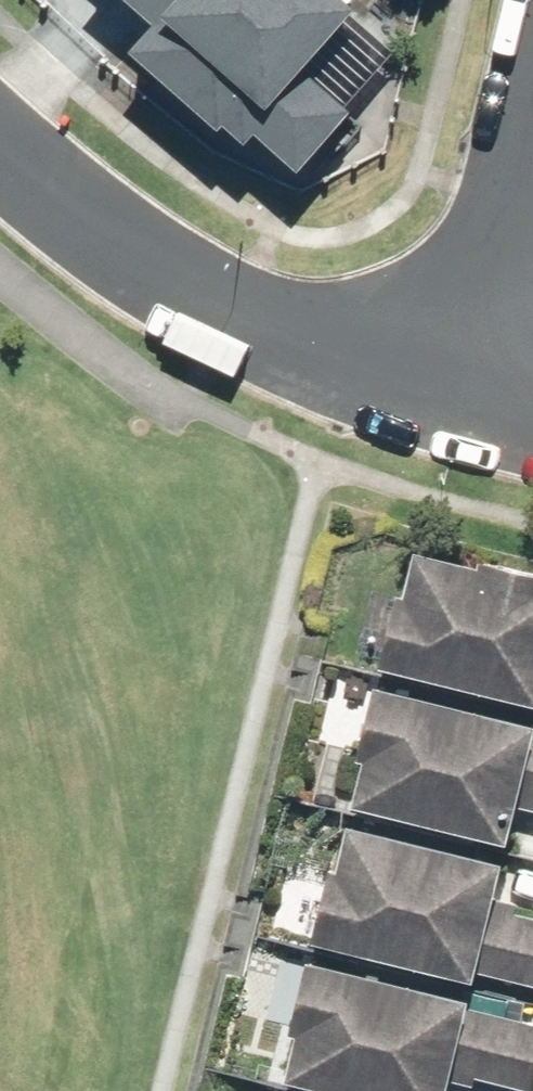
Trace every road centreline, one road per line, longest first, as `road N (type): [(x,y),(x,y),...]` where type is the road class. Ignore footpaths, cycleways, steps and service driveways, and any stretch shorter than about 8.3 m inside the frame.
road 1 (residential): [(464,403),(319,362),(218,319),(59,208),(0,154)]
road 2 (residential): [(532,117),(464,403)]

